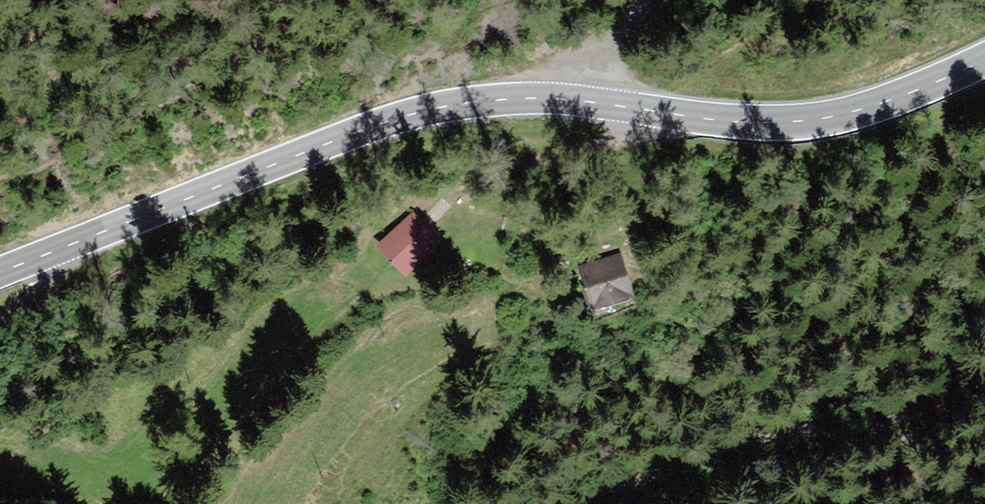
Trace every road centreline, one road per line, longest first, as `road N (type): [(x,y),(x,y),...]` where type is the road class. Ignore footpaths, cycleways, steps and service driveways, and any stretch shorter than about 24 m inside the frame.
road 1 (tertiary): [(0,278),(428,107),(560,99),(802,120),(870,112),(984,72)]
road 2 (track): [(560,99),(649,0)]

